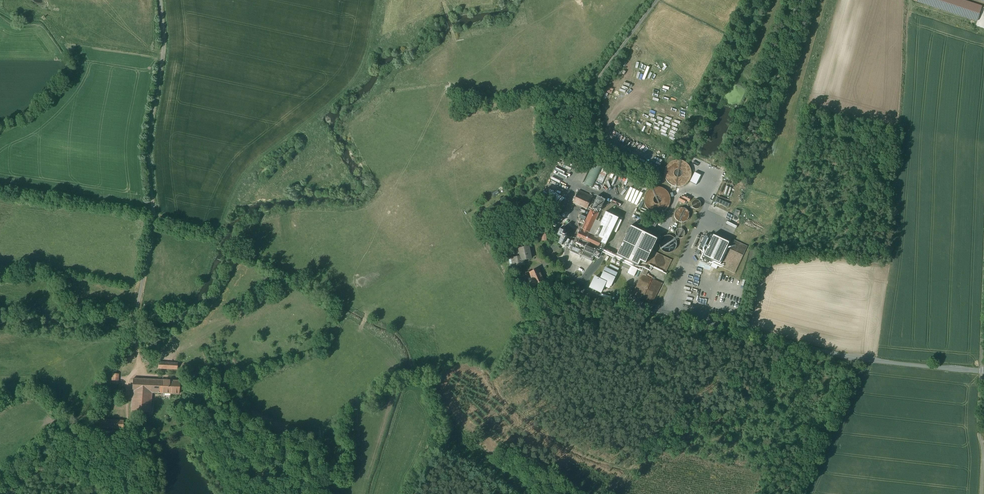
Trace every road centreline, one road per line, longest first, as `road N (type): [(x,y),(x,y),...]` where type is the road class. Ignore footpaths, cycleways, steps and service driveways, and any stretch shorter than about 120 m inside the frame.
road 1 (residential): [(161,0),(162,56),(148,140),(153,220),(136,354)]
road 2 (residential): [(983,371),(865,360),(636,302)]
road 3 (residential): [(654,0),(593,82),(589,154),(574,181)]

